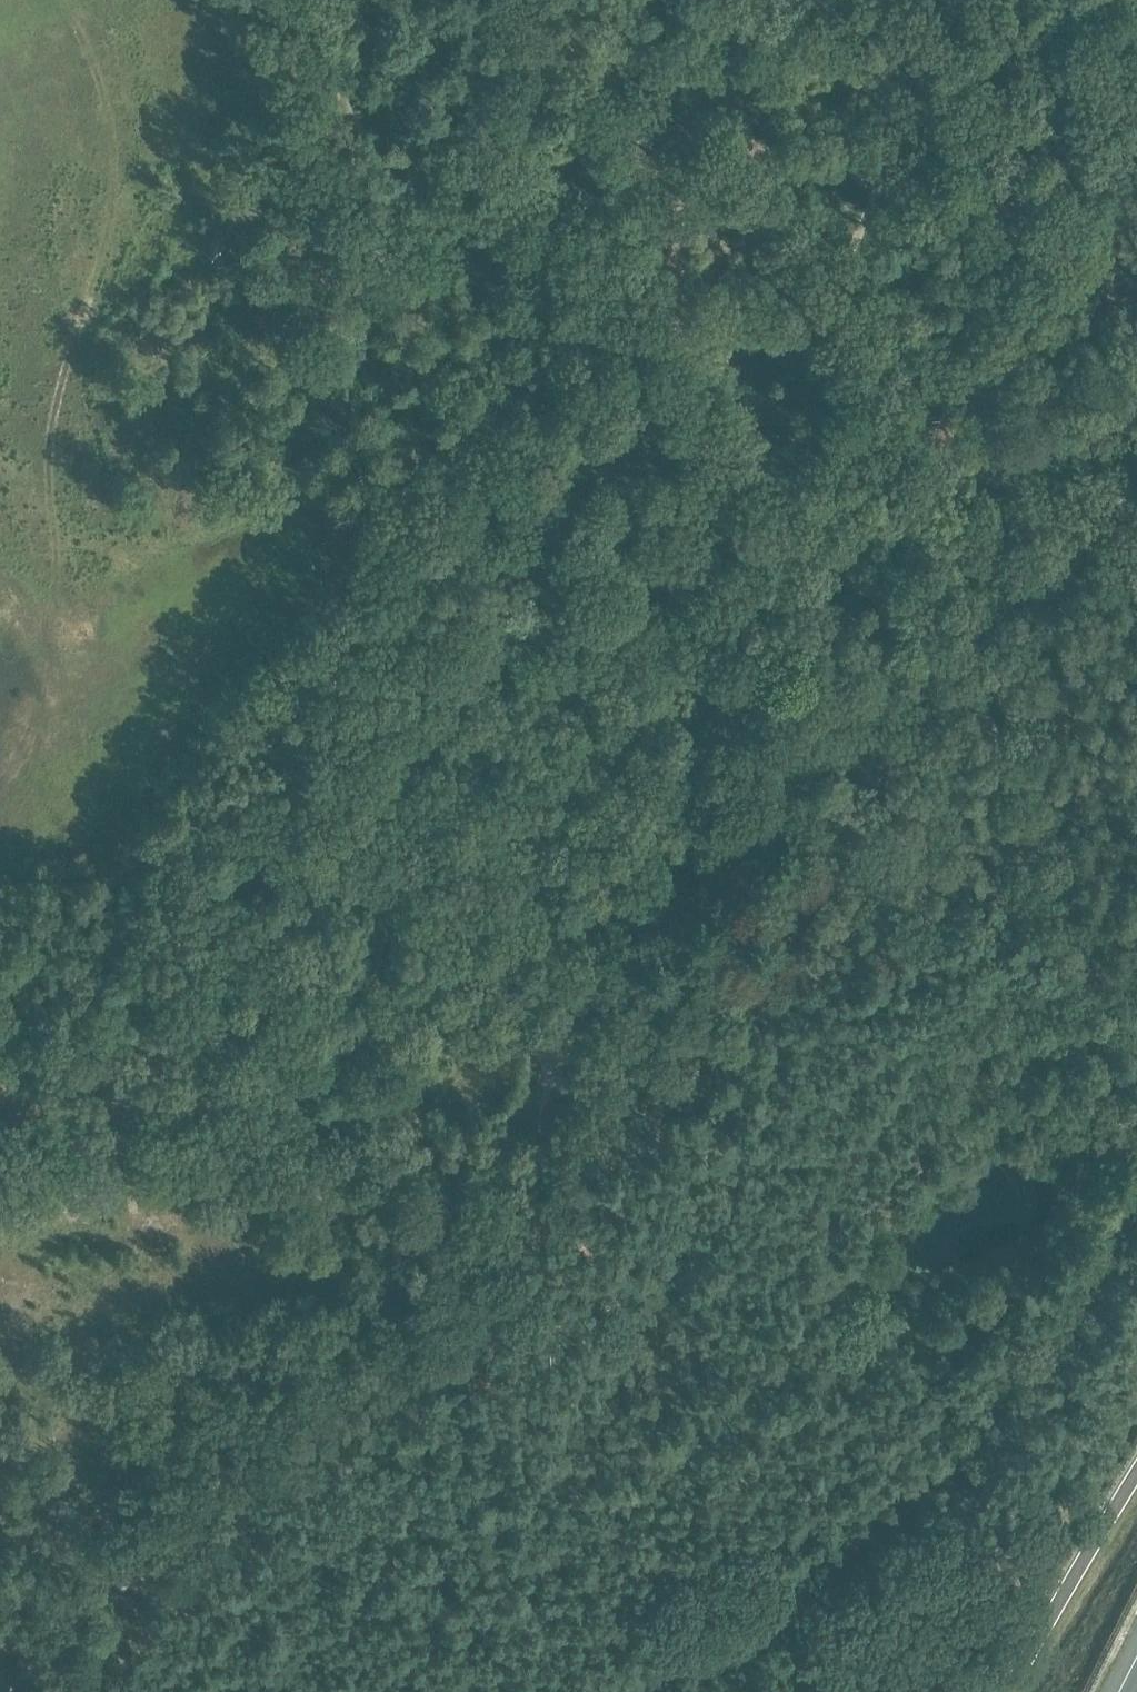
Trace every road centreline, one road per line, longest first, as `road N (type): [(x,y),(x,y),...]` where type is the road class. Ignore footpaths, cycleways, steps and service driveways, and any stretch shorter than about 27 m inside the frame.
road 1 (unclassified): [(653,1691),(880,1517),(977,1428),(1044,1354),(1136,1192)]

